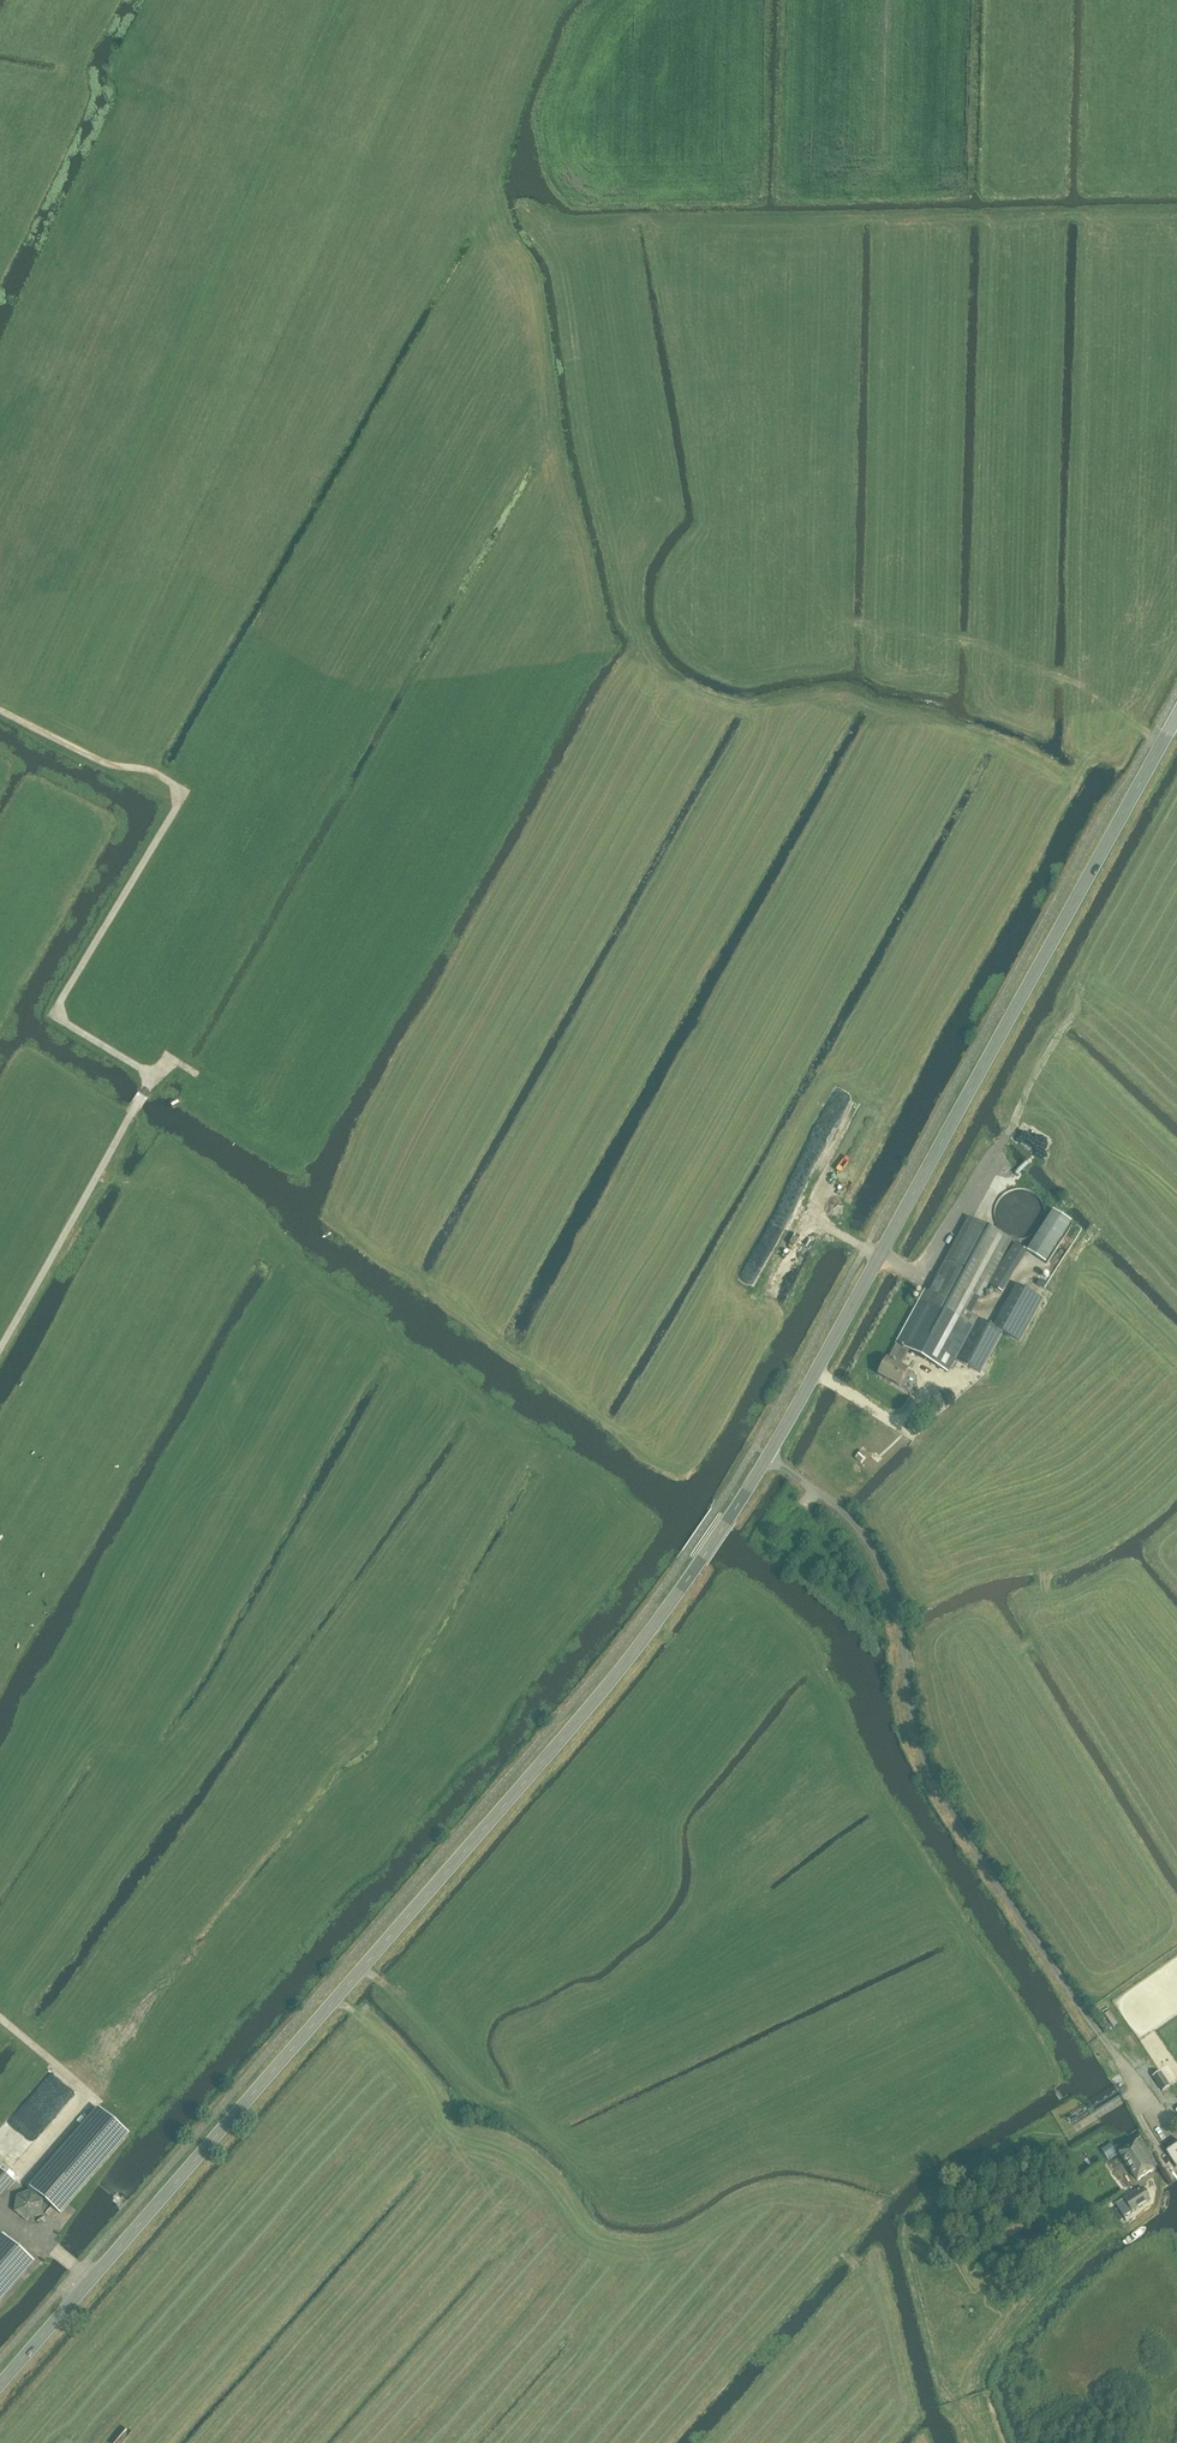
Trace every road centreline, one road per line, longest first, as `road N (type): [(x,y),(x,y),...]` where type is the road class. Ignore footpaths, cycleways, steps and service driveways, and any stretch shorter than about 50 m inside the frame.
road 1 (tertiary): [(0,2383),(574,1725),(655,1628),(770,1460)]
road 2 (tertiary): [(770,1460),(1176,718)]
road 3 (unclassified): [(1101,2037),(925,1779),(877,1553),(838,1508),(770,1460)]
road 4 (track): [(153,1079),(64,1024),(58,1007),(177,806),(176,787),(0,712)]
road 5 (track): [(0,1343),(147,1086),(168,1059),(196,1075)]
road 6 (track): [(7,2214),(10,2199),(85,2110),(88,2095),(0,2017)]
road 7 (track): [(510,2157),(451,2124),(433,2087),(336,2000)]

